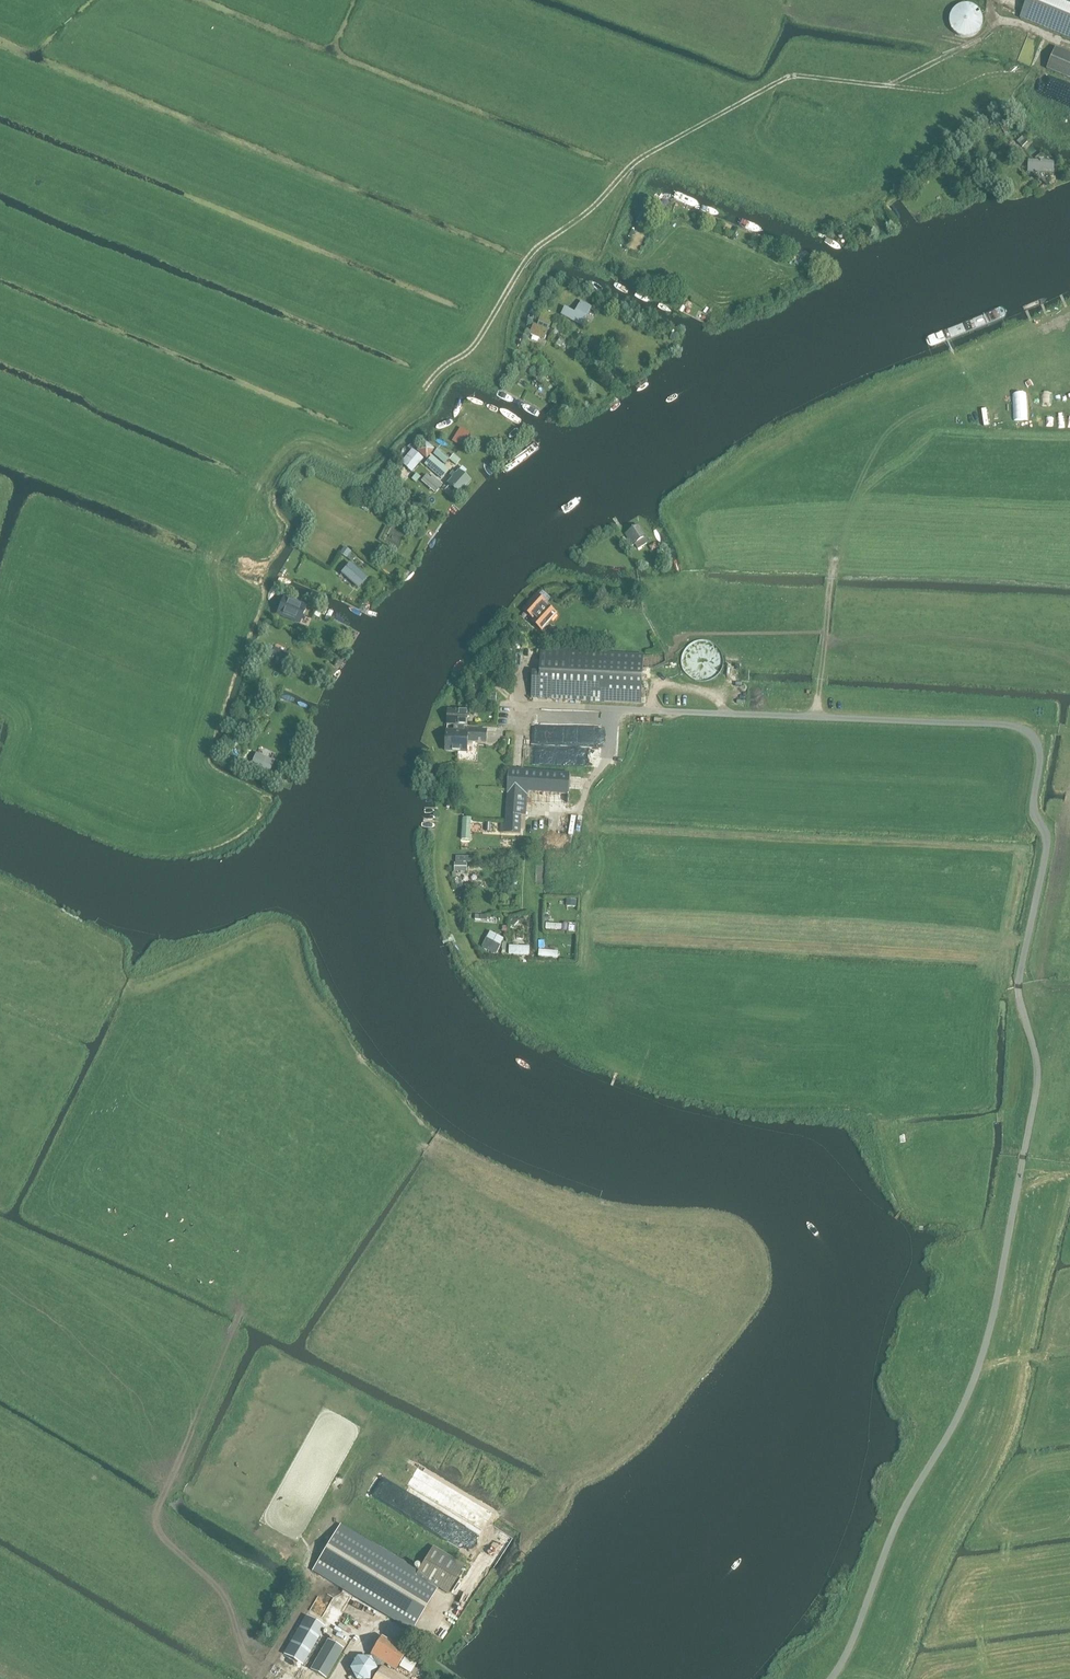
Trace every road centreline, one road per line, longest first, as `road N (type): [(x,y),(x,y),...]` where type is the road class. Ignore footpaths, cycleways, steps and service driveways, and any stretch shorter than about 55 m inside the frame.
road 1 (unclassified): [(829,1678),(853,1641),(884,1550),(964,1405),(998,1296),(1038,1070),(1017,997),(1051,842),(1034,809),(1042,756),(1016,727),(517,705)]
road 2 (track): [(424,388),(475,345),(538,247),(587,213),(636,162),(780,80),(889,86),(992,25)]
road 3 (track): [(816,720),(833,558),(868,457),(898,426),(935,407),(1069,387)]
road 4 (track): [(281,1678),(259,1668),(215,1594),(156,1520),(244,1310)]
road 5 (track): [(0,1239),(166,1347),(197,1398),(202,1423)]
road 6 (track): [(424,388),(371,446),(344,451),(312,437),(289,443),(261,482)]

